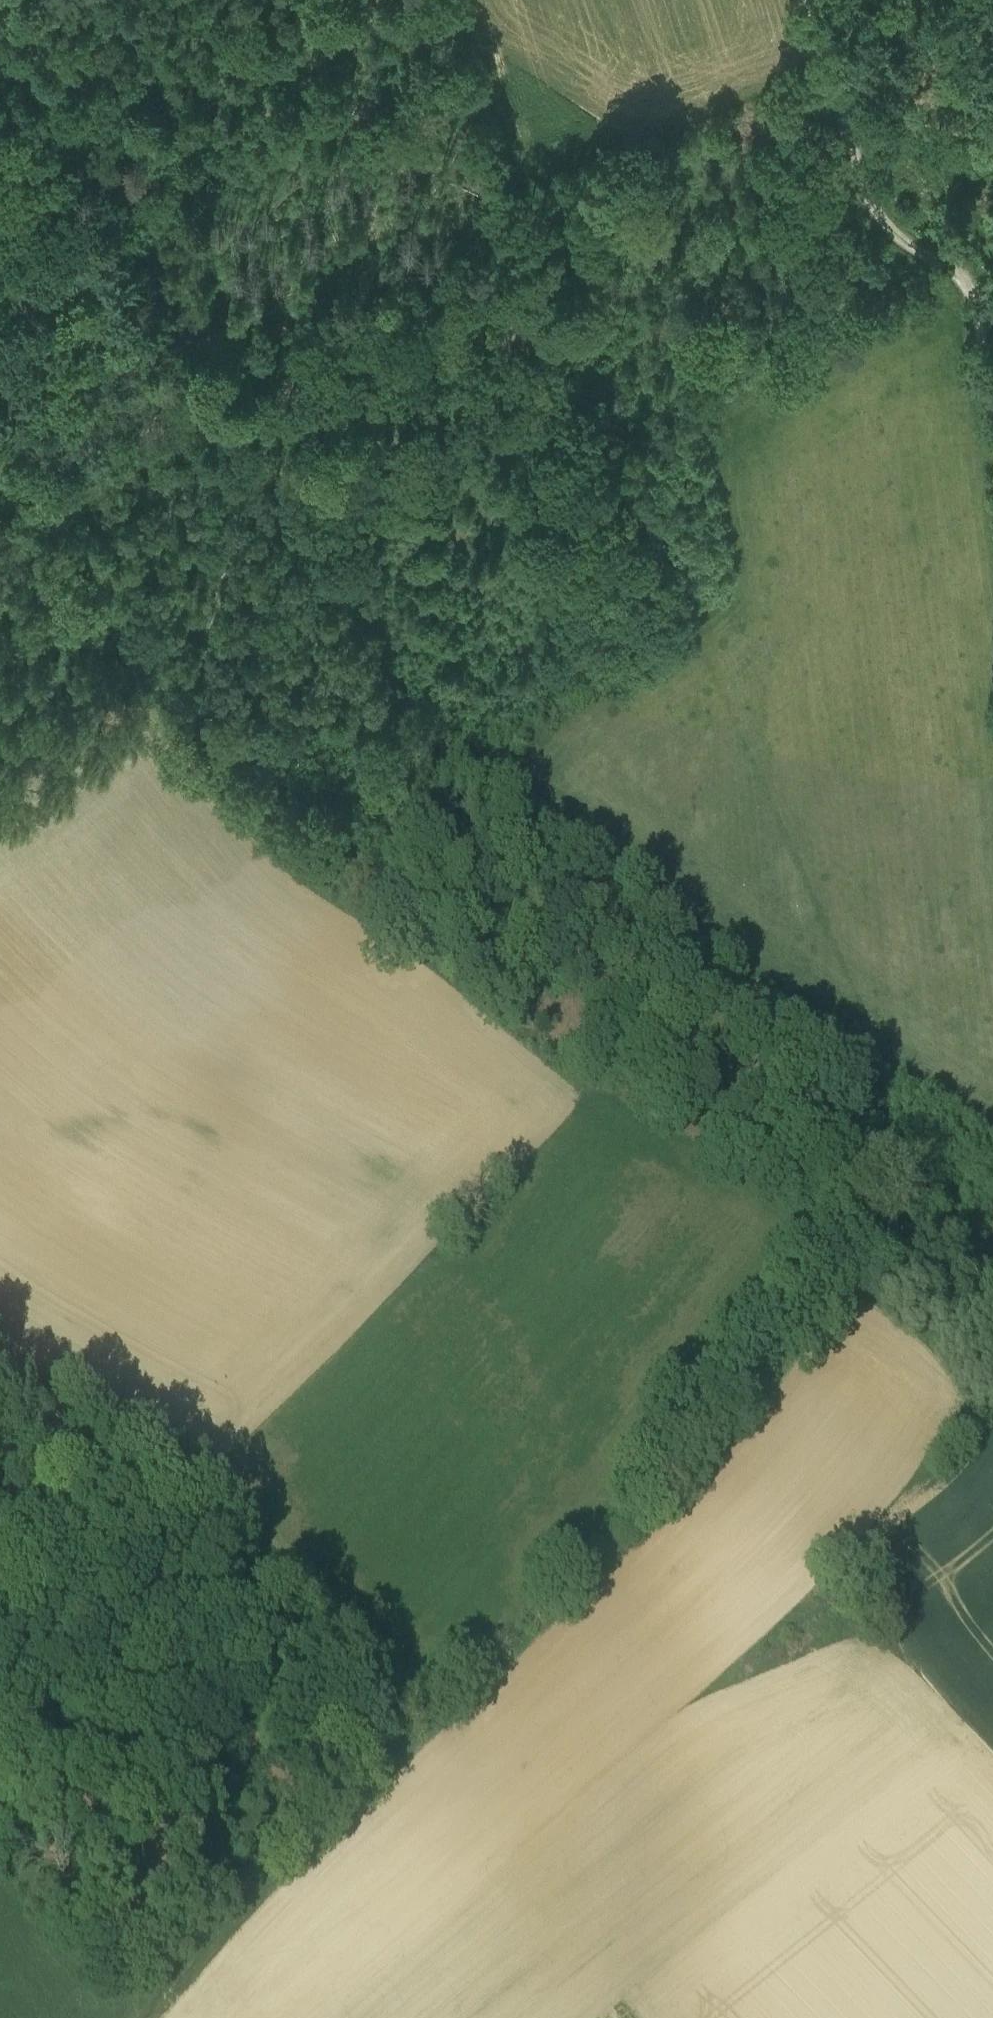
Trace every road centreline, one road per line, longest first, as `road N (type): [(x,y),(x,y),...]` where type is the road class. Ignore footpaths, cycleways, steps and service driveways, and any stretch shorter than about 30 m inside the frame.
road 1 (track): [(811,0),(859,157),(866,226),(894,255),(940,252),(967,267),(992,393)]

